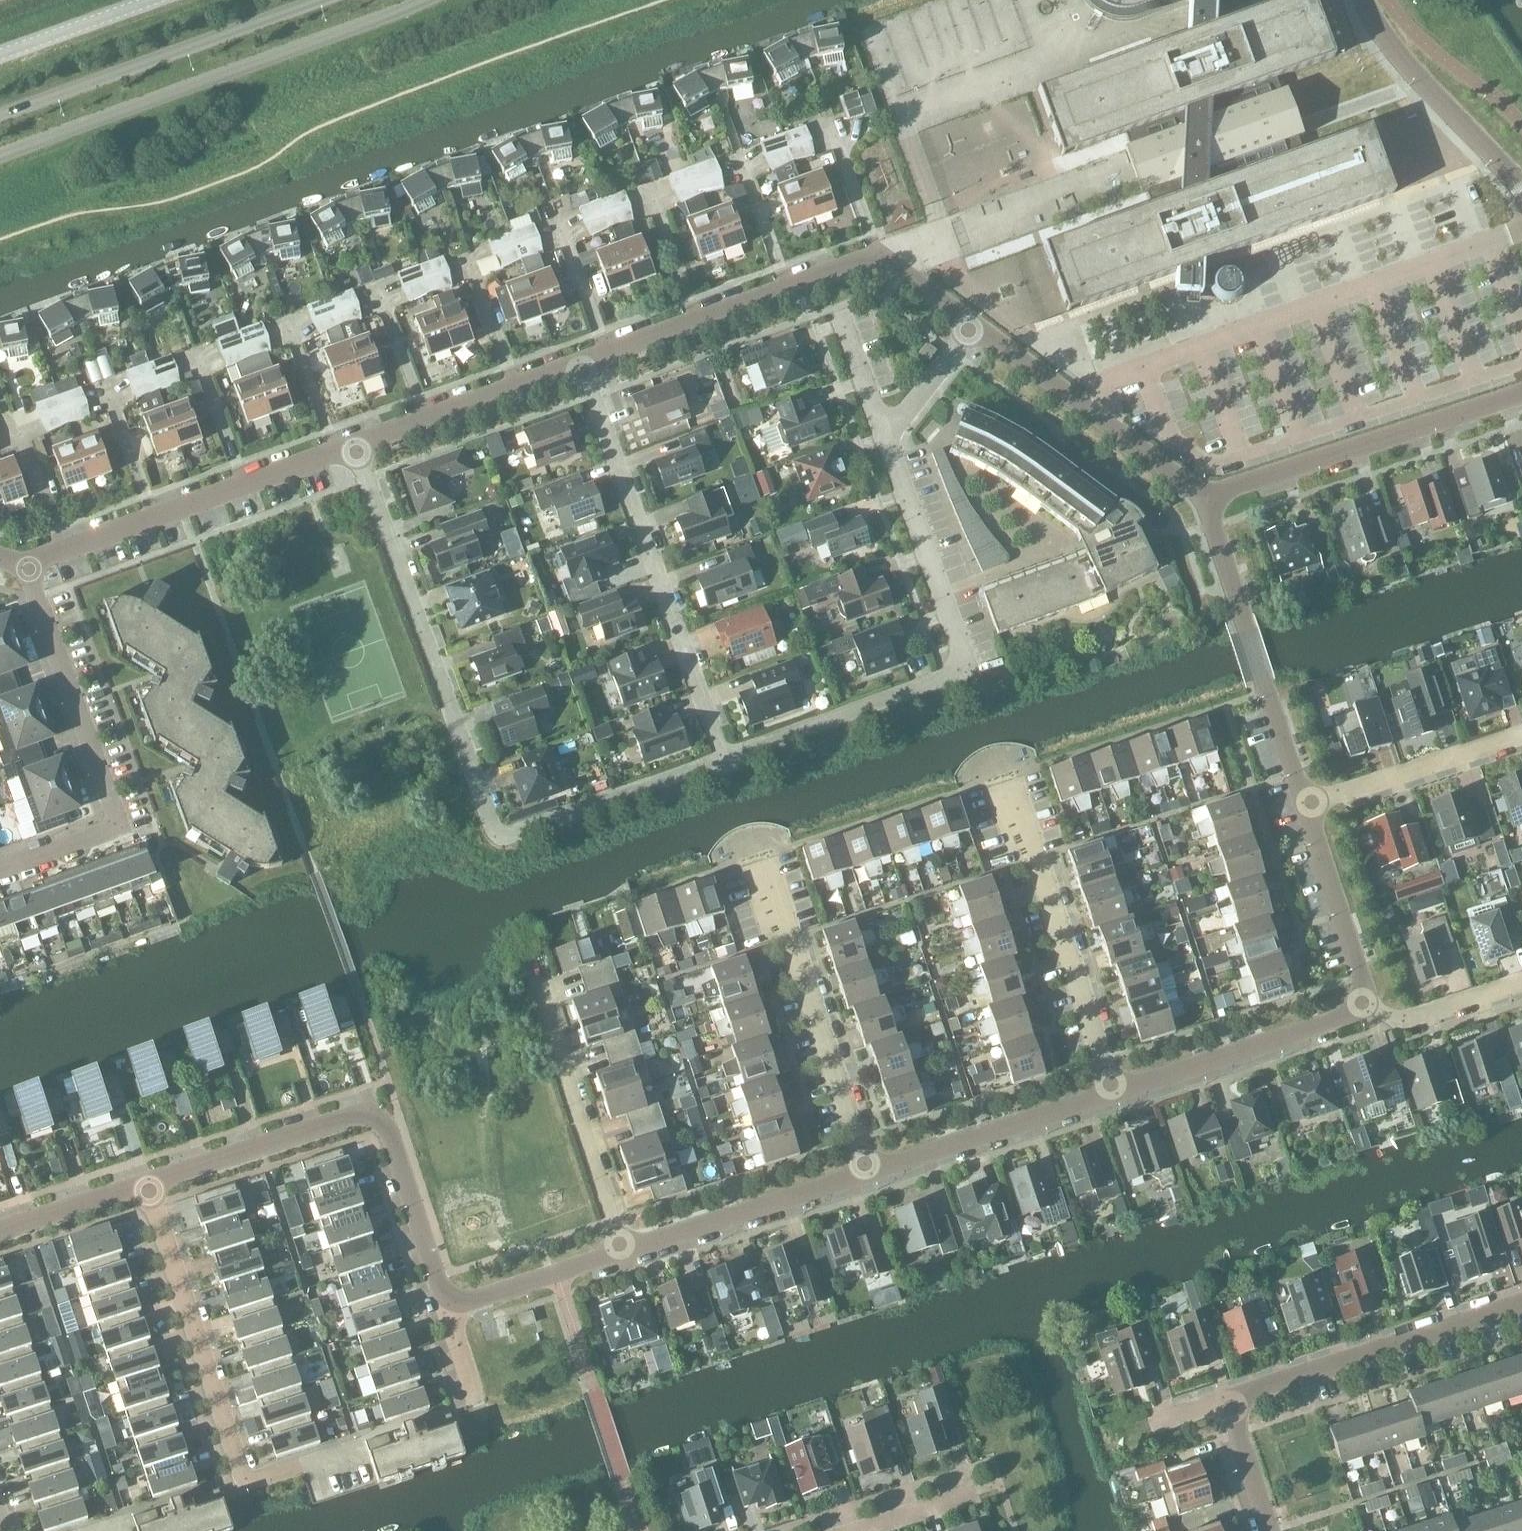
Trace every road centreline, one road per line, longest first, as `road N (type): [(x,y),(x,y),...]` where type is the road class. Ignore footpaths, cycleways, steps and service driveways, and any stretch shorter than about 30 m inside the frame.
road 1 (residential): [(722,760),(502,841),(357,447)]
road 2 (residential): [(147,1181),(375,1115),(388,1131),(453,1311),(631,1255)]
road 3 (track): [(761,866),(768,857),(1267,693)]
road 4 (track): [(1295,775),(788,940)]
road 5 (tertiary): [(0,156),(424,0)]
road 6 (residential): [(580,365),(880,255),(973,328)]
road 7 (residential): [(722,760),(580,365)]
road 8 (residential): [(0,869),(117,827),(26,568)]
road 9 (residential): [(26,568),(357,447)]
road 10 (tertiary): [(316,0),(0,116)]
road 11 (residential): [(1117,1095),(1007,777)]
road 12 (residential): [(1306,810),(1209,492)]
road 13 (residential): [(872,1178),(761,866)]
road 14 (residential): [(1209,492),(1521,393)]
road 15 (residential): [(940,599),(958,654),(941,680),(722,760)]
road 16 (residential): [(243,1475),(147,1181)]
road 17 (residential): [(1231,1406),(1521,1306)]
road 18 (residential): [(631,1255),(537,971)]
road 19 (residential): [(973,328),(1193,488),(1209,492)]
road 20 (residential): [(1117,1095),(1374,1011)]
road 21 (residential): [(872,1178),(1117,1095)]
road 22 (residential): [(631,1255),(872,1178)]
road 23 (residential): [(1521,189),(1388,43),(1364,0)]
road 24 (residential): [(357,447),(580,365)]
road 25 (residential): [(1306,810),(1521,736)]
road 26 (residential): [(1374,1011),(1306,810)]
road 27 (residential): [(940,599),(890,445)]
road 28 (unclassified): [(0,55),(151,0)]
road 29 (residential): [(1374,1011),(1406,1024),(1521,987)]
road 30 (residential): [(0,1230),(147,1181)]
road 31 (residential): [(837,309),(890,445)]
road 32 (residential): [(890,445),(973,328)]
road 33 (residential): [(1273,1530),(1231,1406)]
road 34 (residential): [(847,1530),(972,1492)]

